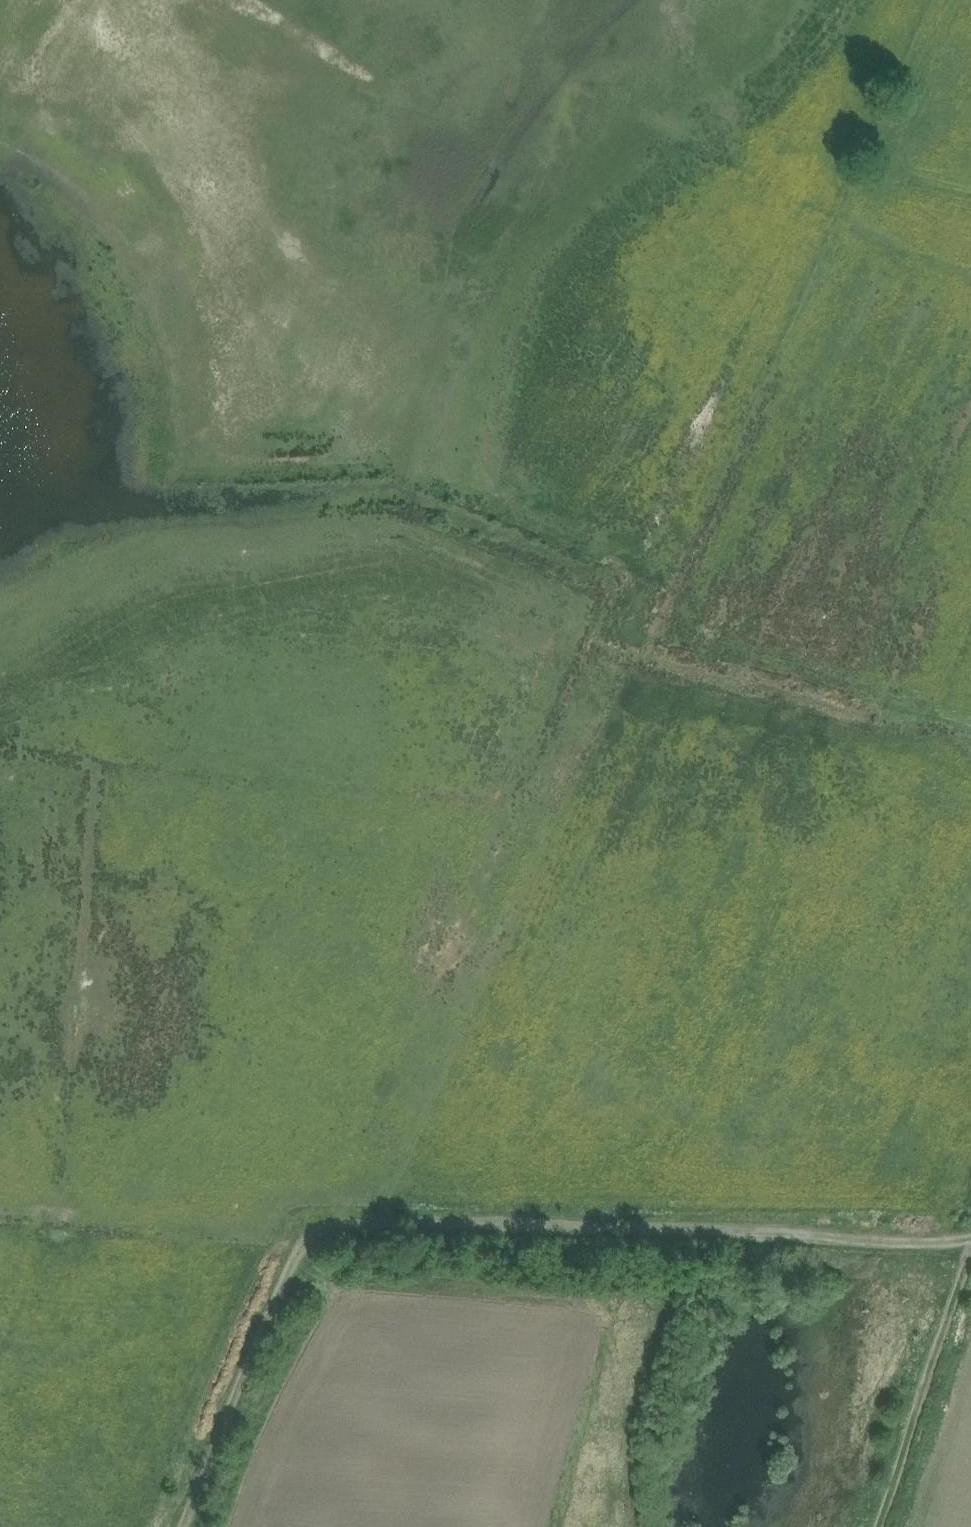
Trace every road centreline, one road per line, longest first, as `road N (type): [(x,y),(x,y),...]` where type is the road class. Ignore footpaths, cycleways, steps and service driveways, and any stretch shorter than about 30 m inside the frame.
road 1 (track): [(182,1526),(295,1257),(334,1231),(970,1239)]

